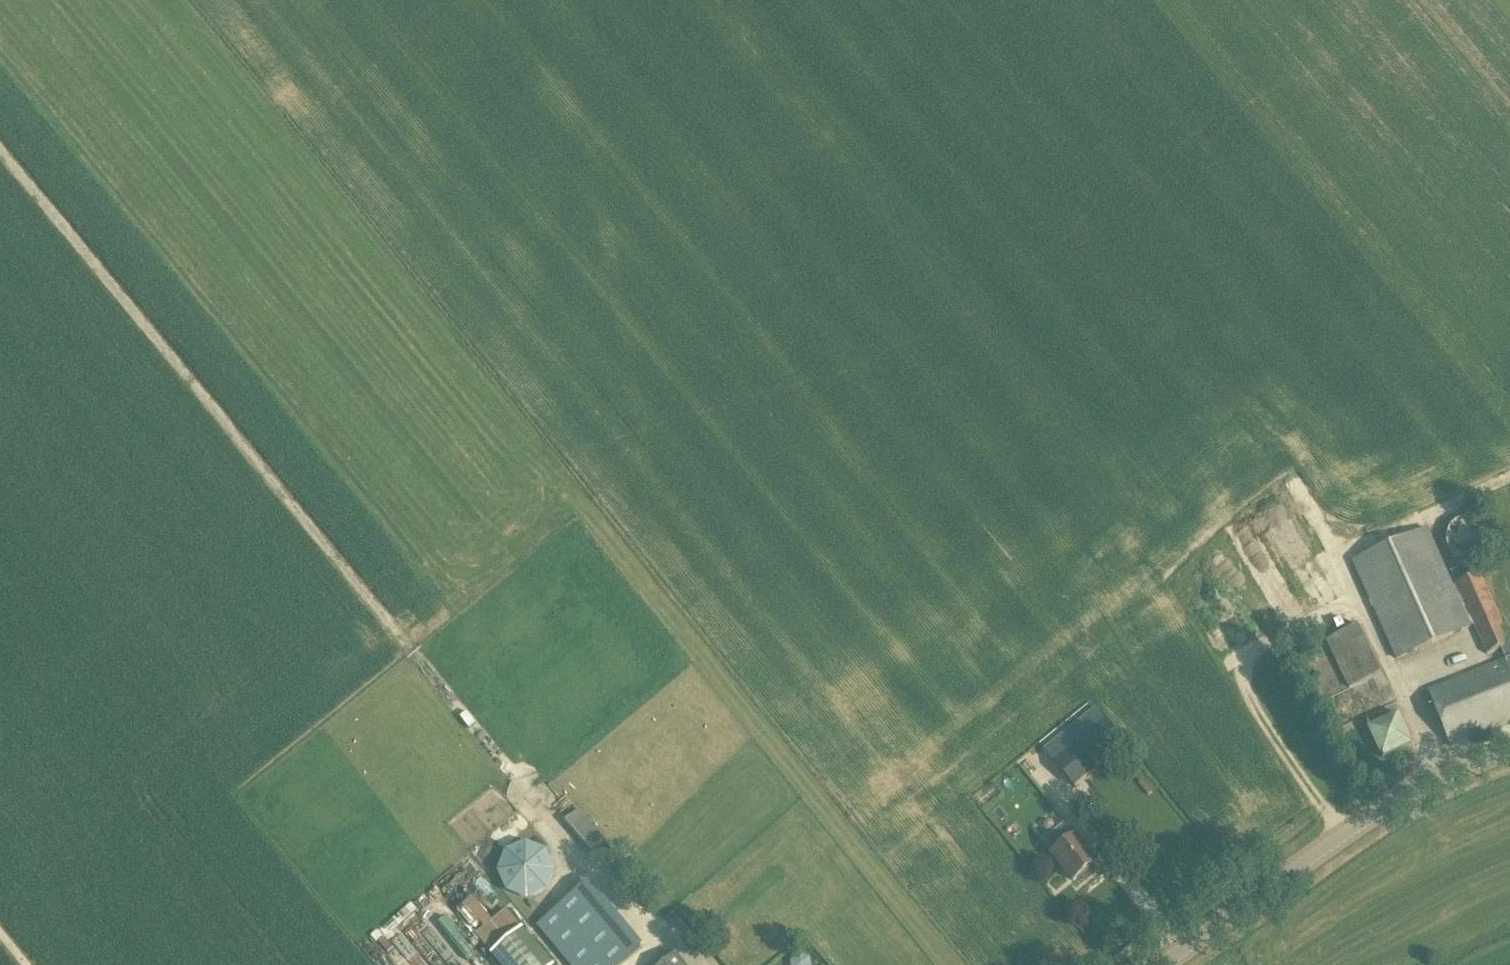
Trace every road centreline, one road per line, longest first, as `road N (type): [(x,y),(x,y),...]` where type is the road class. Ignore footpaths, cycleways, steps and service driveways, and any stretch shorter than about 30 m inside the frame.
road 1 (secondary): [(1159,964),(1377,808),(1509,750)]

